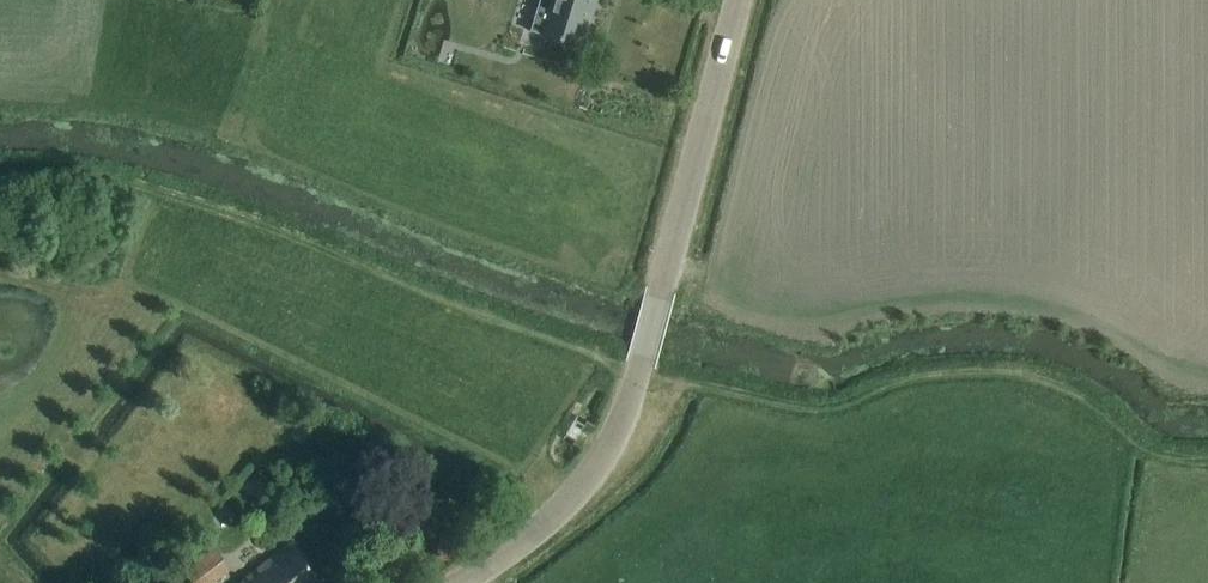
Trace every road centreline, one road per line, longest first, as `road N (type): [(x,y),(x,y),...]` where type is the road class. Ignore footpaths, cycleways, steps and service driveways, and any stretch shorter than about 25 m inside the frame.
road 1 (tertiary): [(739,0),(617,435),(562,509),(458,582)]

